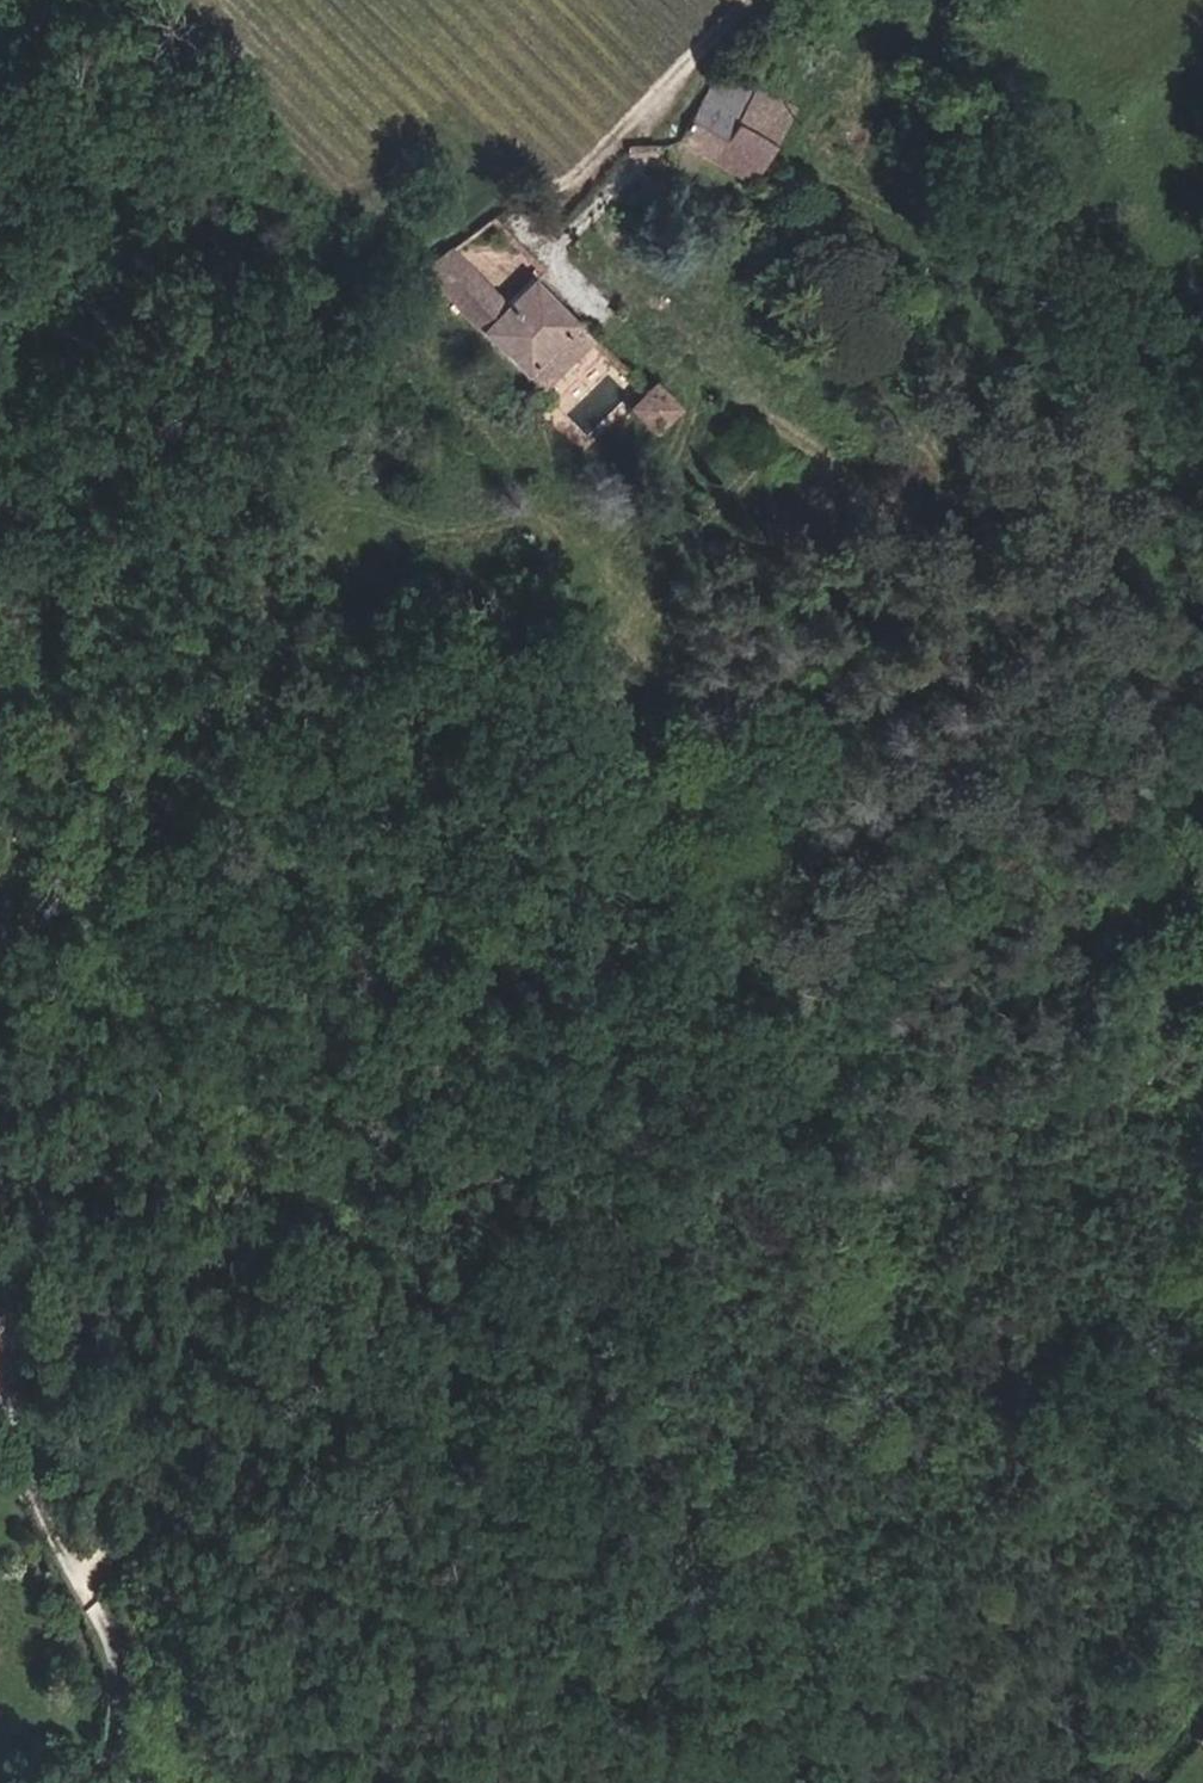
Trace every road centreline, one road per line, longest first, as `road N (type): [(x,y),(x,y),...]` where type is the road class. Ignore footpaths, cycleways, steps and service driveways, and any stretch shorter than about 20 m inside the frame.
road 1 (track): [(759,0),(542,219)]
road 2 (unclassified): [(1202,1689),(1122,1782)]

